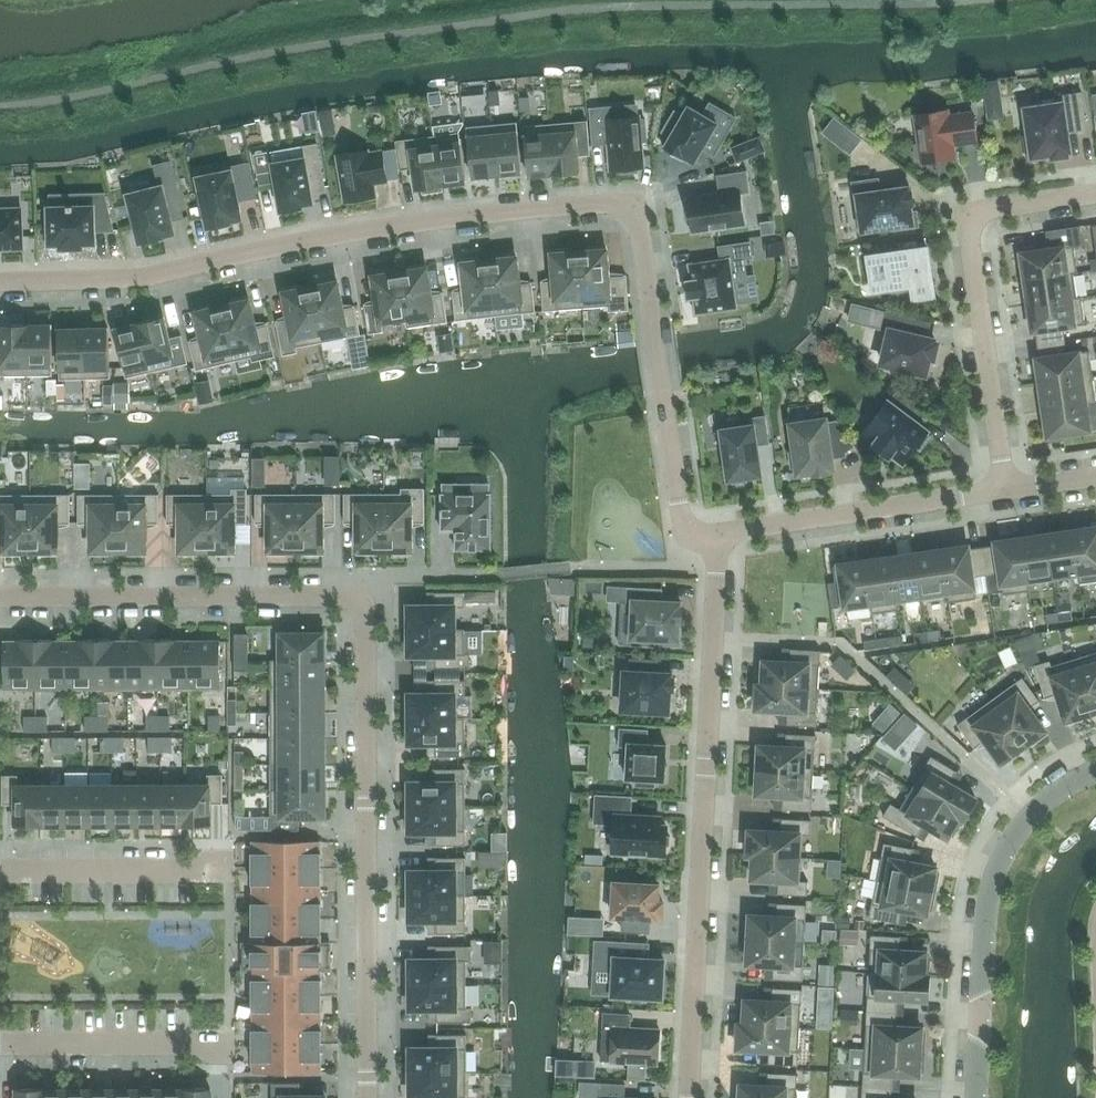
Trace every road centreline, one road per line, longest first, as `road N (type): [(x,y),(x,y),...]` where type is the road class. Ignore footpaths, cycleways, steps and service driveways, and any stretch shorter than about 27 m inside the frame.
road 1 (residential): [(365,1097),(362,600),(0,601)]
road 2 (residential): [(665,392),(638,220),(621,200),(438,219),(152,275),(0,284)]
road 3 (residential): [(689,1097),(720,540)]
road 4 (residential): [(1006,487),(971,215),(1095,194)]
road 5 (residential): [(972,1097),(991,877),(1030,815),(1095,770)]
road 6 (residential): [(720,540),(1006,487)]
road 7 (residential): [(0,867),(227,867)]
road 8 (residential): [(0,1045),(225,1044)]
road 9 (residential): [(665,392),(682,516),(720,540)]

